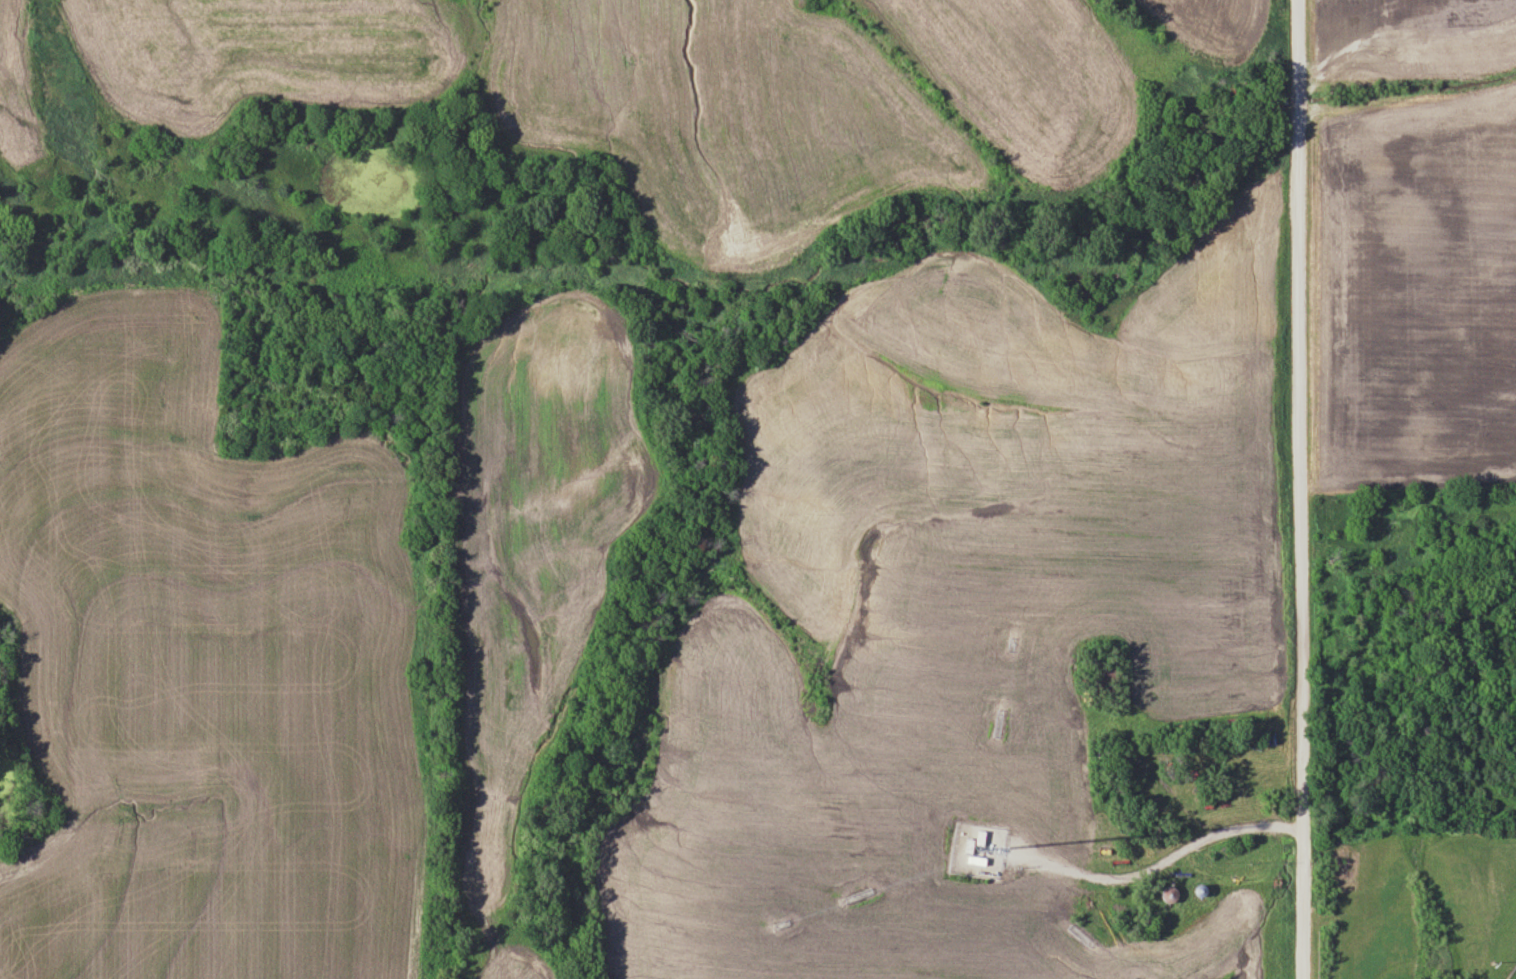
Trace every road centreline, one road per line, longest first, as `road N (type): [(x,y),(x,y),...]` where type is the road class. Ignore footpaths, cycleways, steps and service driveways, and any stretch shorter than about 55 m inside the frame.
road 1 (residential): [(1300,978),(1295,0)]

